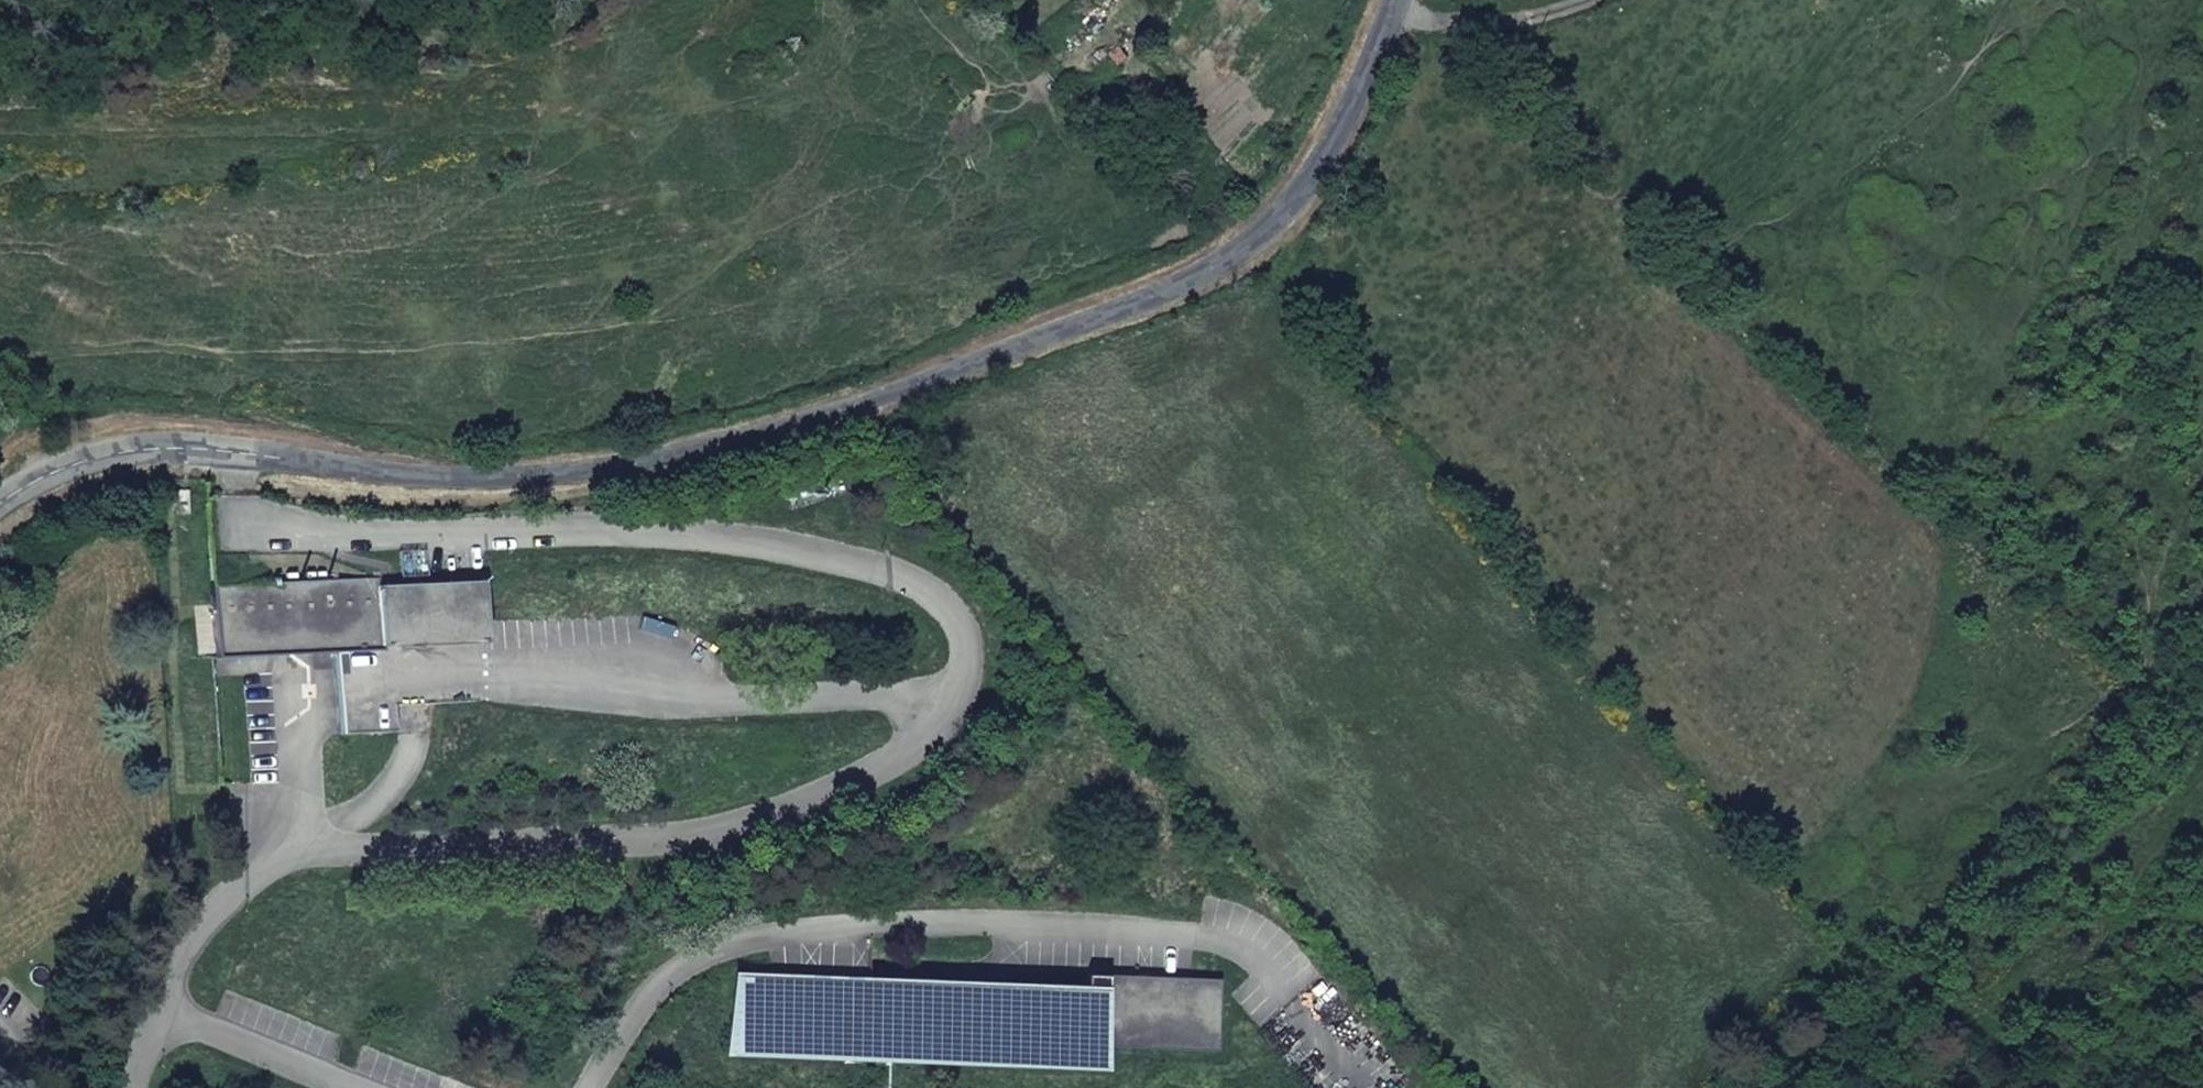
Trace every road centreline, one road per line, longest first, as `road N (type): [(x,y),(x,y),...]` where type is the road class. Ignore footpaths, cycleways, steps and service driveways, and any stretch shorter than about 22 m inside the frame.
road 1 (unclassified): [(0,507),(90,459),(168,449),(424,473),(515,475),(658,459),(842,410),(1019,346),(1186,282),(1288,206),(1362,82),(1396,0)]
road 2 (track): [(1393,9),(1477,24),(1593,0)]

